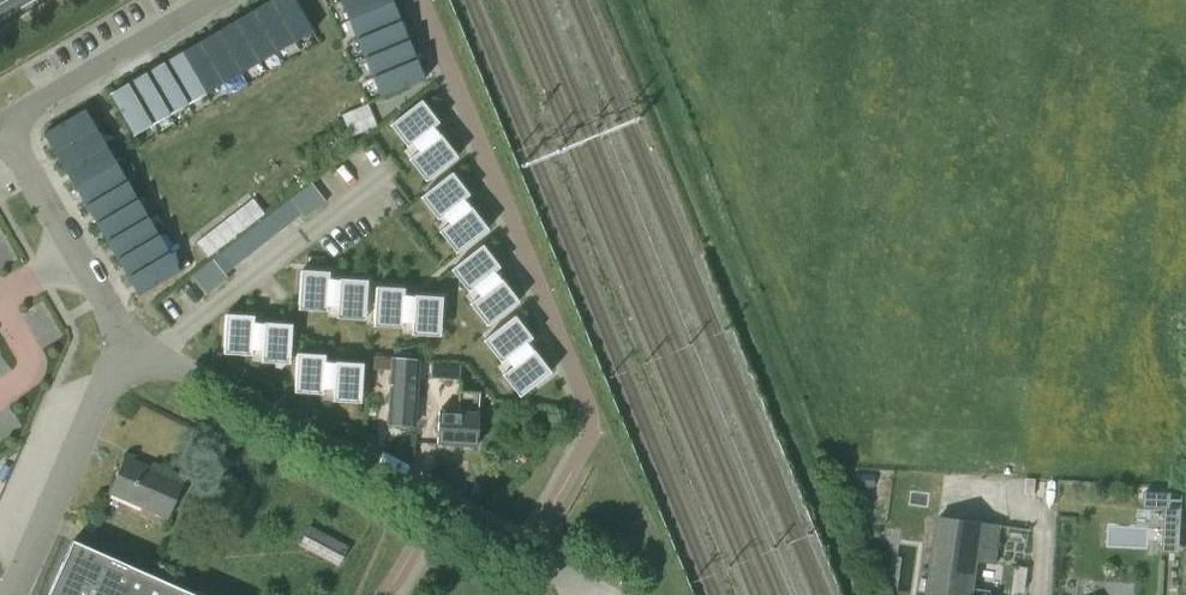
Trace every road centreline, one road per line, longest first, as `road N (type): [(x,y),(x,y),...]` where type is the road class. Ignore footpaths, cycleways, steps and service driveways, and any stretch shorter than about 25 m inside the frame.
road 1 (residential): [(610,594),(140,357)]
road 2 (residential): [(385,172),(140,357)]
road 3 (unclassified): [(140,357),(115,375),(15,594)]
road 4 (residential): [(140,357),(0,125)]
road 5 (residential): [(216,0),(0,125)]

